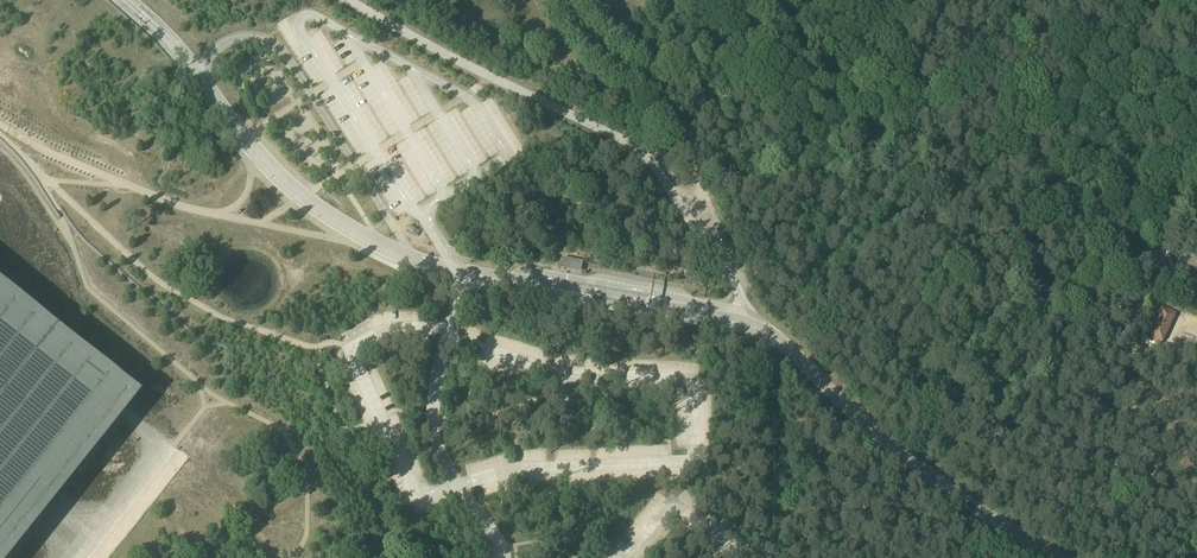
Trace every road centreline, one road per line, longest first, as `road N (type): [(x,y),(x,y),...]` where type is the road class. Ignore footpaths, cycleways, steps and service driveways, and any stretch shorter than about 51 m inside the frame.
road 1 (unclassified): [(750,325),(734,284),(638,149),(346,0)]
road 2 (unclassified): [(1056,557),(909,463),(792,352),(750,325)]
road 3 (unclassified): [(196,73),(303,199),(418,262)]
road 4 (unclassified): [(717,316),(646,290),(565,277),(510,281)]
road 5 (unclassified): [(510,281),(590,304),(701,322),(717,316)]
road 6 (track): [(678,203),(701,184),(682,127),(647,80)]

